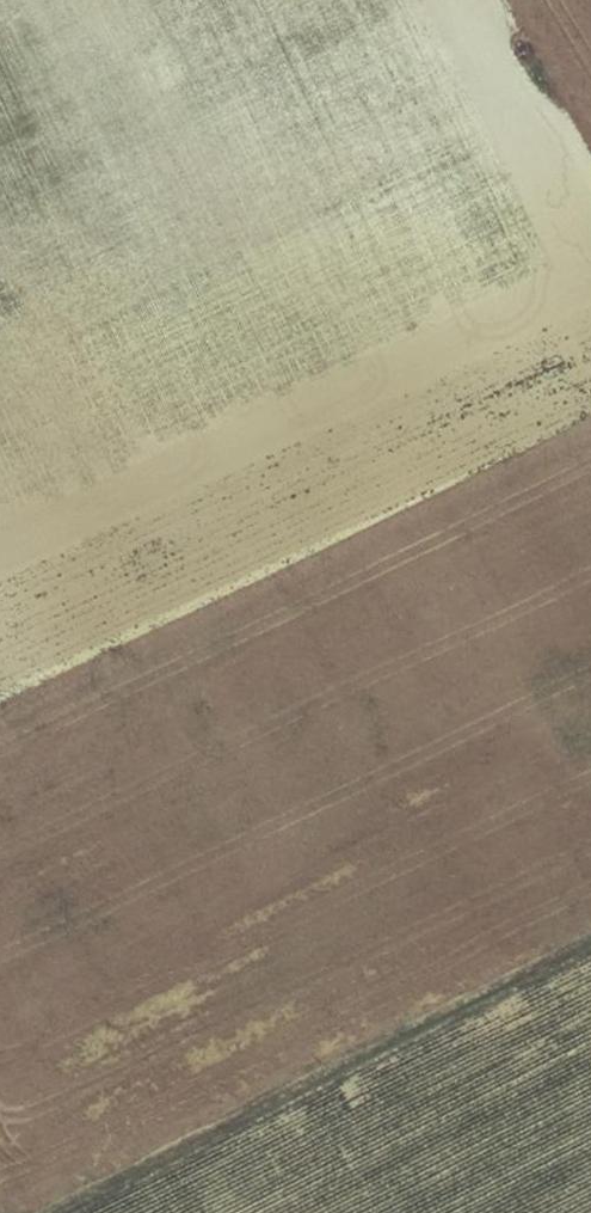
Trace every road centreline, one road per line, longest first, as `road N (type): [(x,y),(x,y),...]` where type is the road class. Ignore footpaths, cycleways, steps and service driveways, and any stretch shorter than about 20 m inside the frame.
road 1 (track): [(70,1212),(590,946)]

